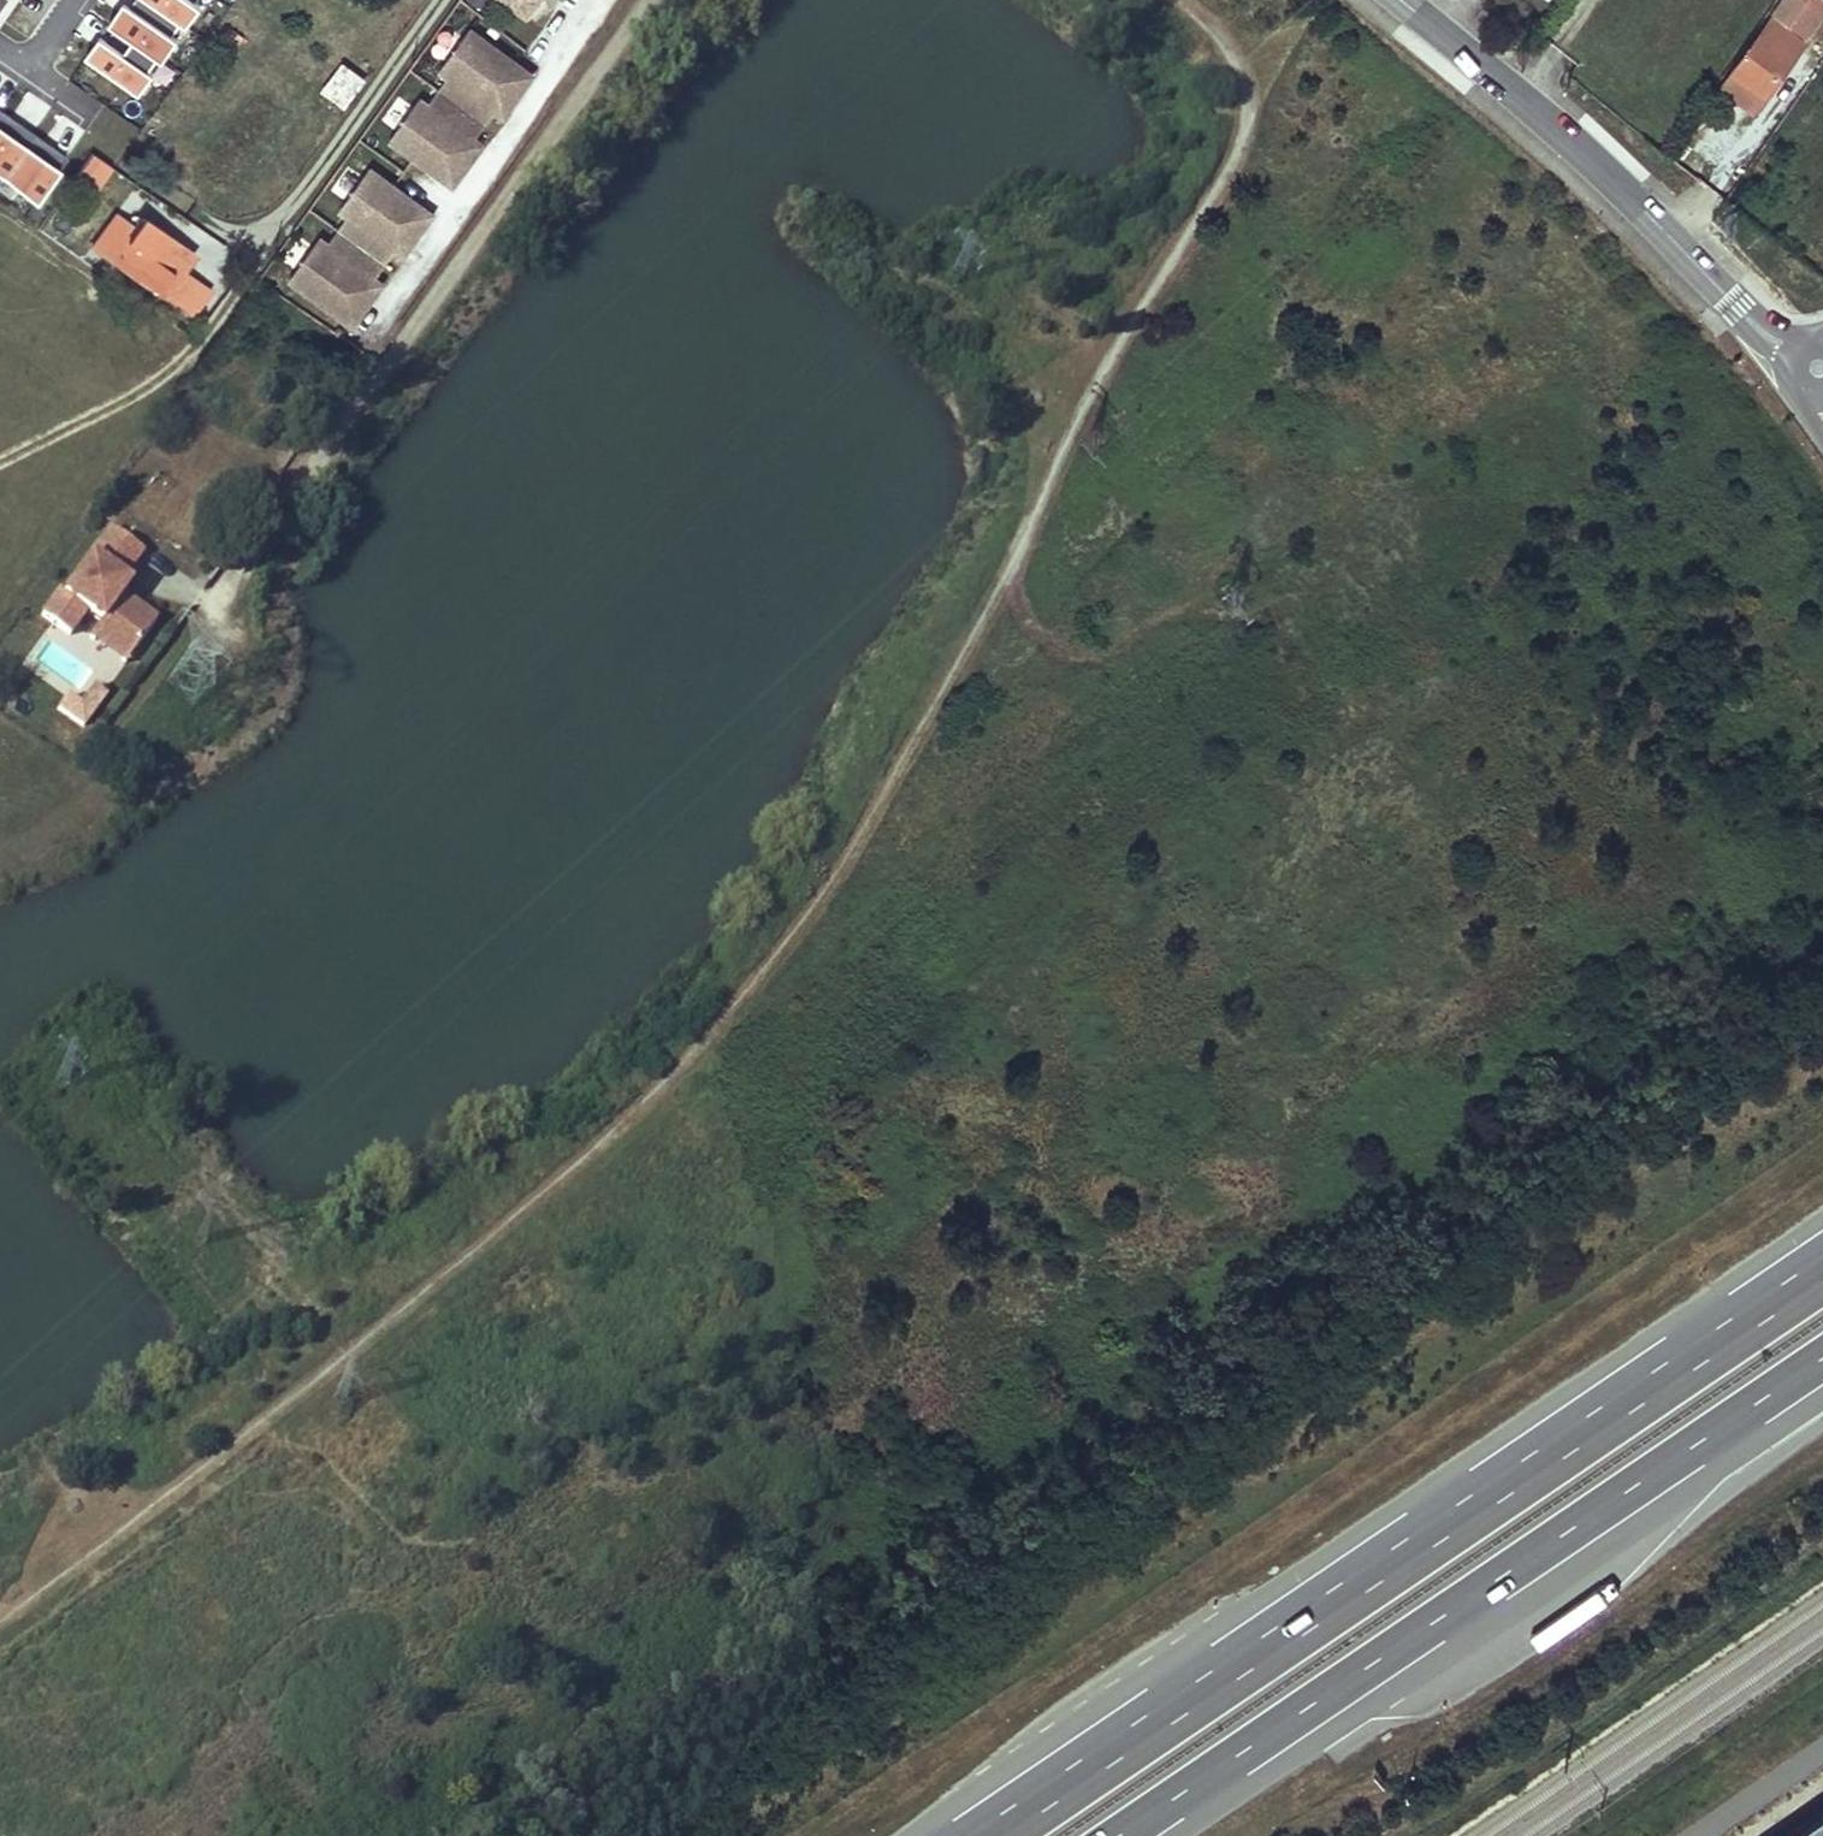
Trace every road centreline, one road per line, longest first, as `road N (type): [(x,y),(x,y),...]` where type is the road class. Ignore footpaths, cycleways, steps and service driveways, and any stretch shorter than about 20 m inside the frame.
road 1 (track): [(0,1617),(530,1205),(639,1108),(800,927),(984,618),(1059,455),(1242,140),(1238,69),(1176,0)]
road 2 (motorway): [(1822,1268),(989,1835)]
road 3 (motorway): [(1122,1835),(1822,1359)]
road 4 (tertiary): [(1735,307),(1585,156),(1400,0)]

